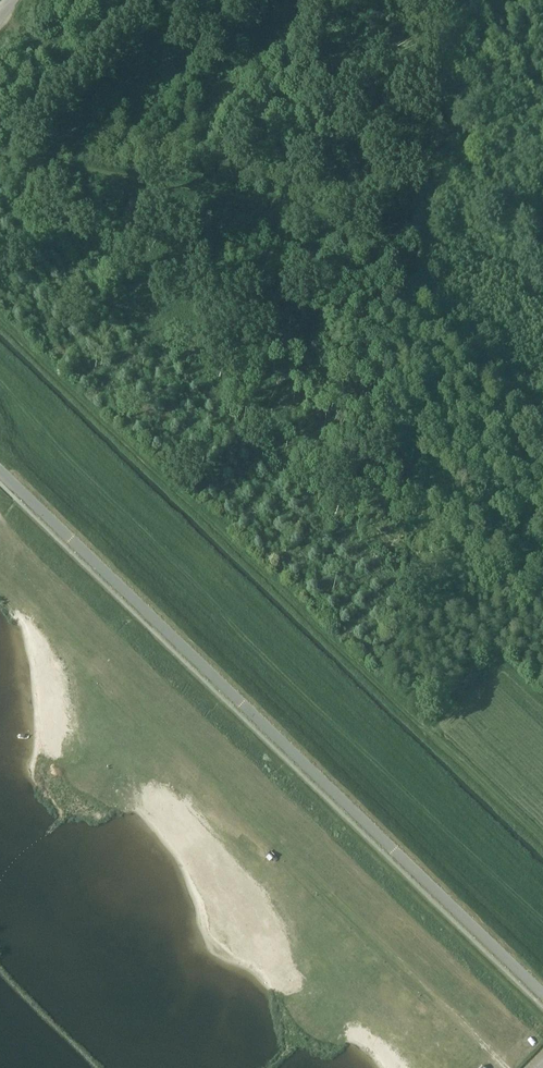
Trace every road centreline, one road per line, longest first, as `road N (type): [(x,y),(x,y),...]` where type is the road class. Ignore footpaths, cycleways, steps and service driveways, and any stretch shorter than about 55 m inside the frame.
road 1 (unclassified): [(542,994),(0,470)]

